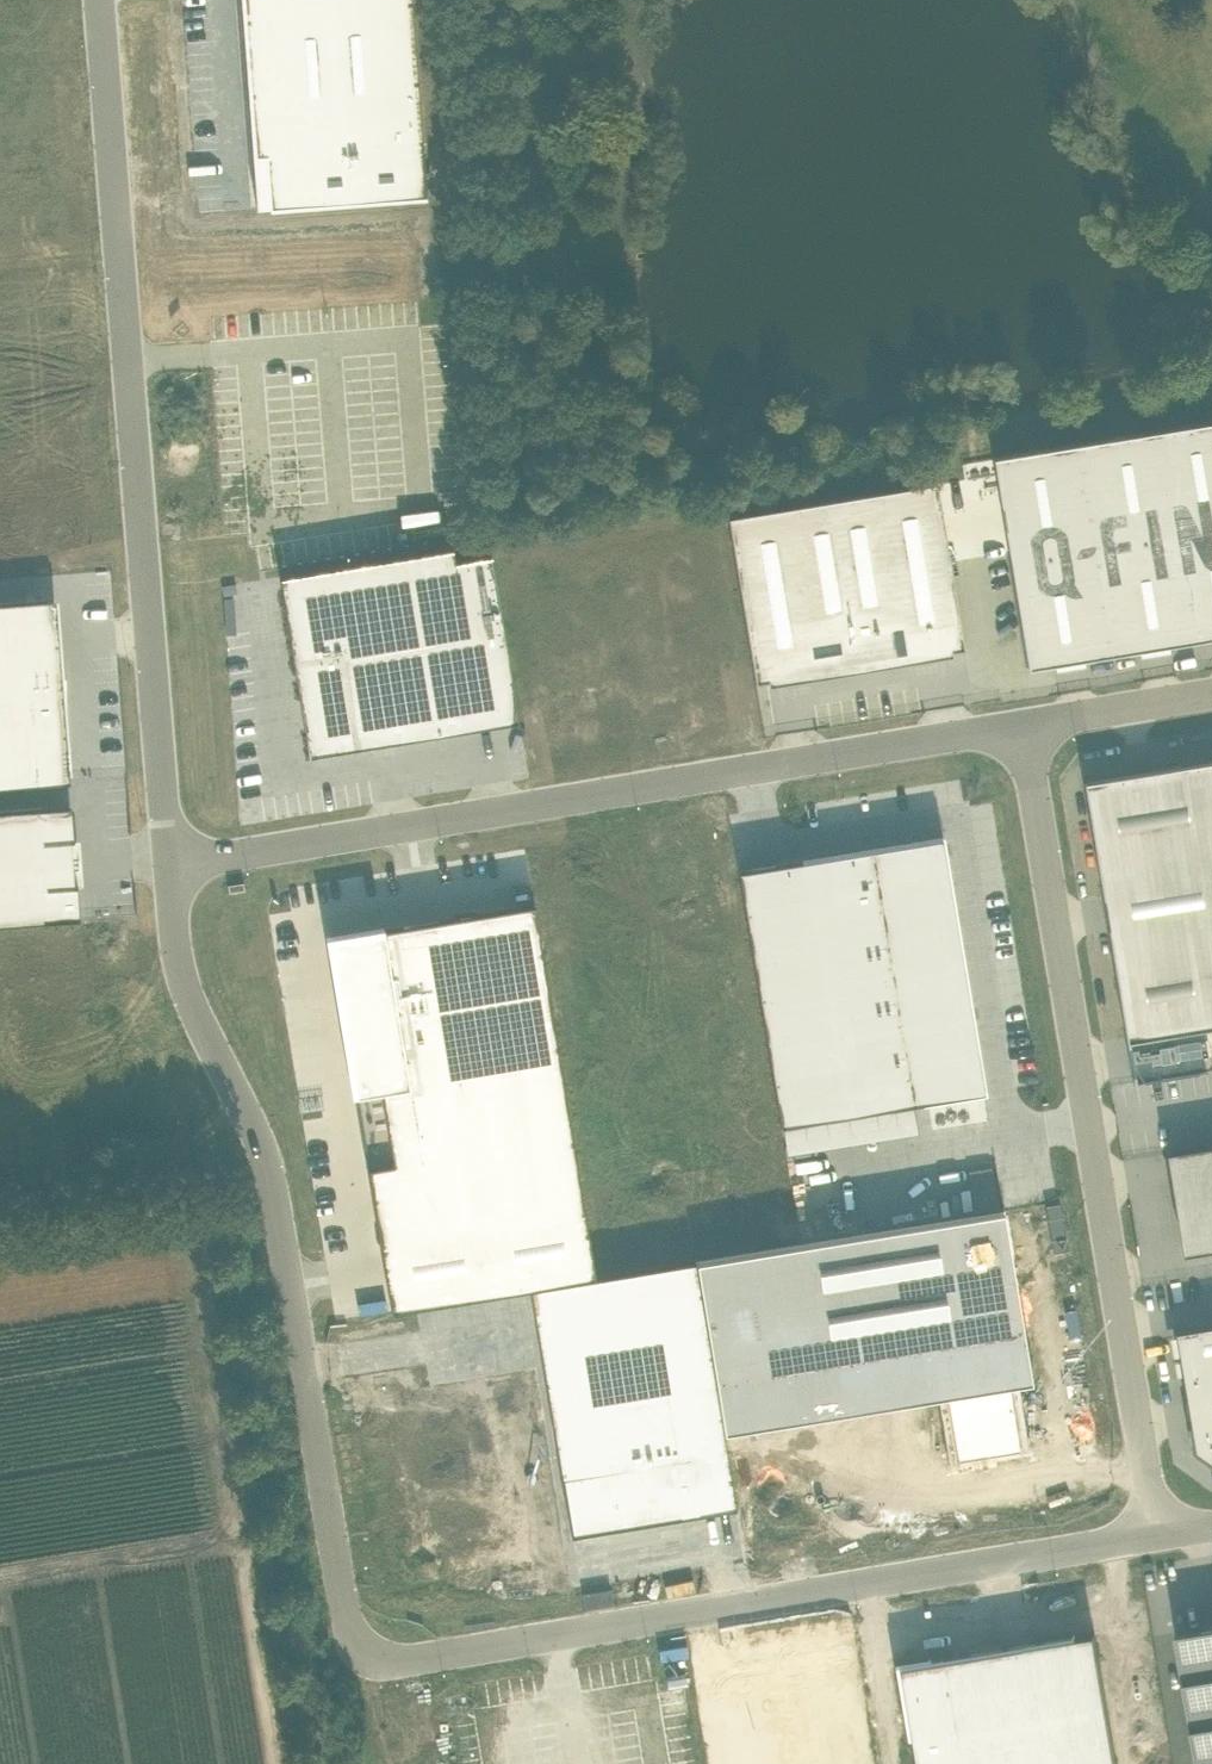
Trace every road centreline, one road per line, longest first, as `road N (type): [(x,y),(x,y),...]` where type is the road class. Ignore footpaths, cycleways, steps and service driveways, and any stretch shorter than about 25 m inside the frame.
road 1 (unclassified): [(171,869),(186,991),(241,1093),(270,1170),(347,1628),(362,1656),(411,1662),(1155,1534)]
road 2 (unclassified): [(102,0),(171,869)]
road 3 (unclassified): [(1021,729),(171,869)]
road 4 (unclassified): [(1021,729),(1155,1534)]
road 5 (unclassified): [(1211,693),(1021,729)]

